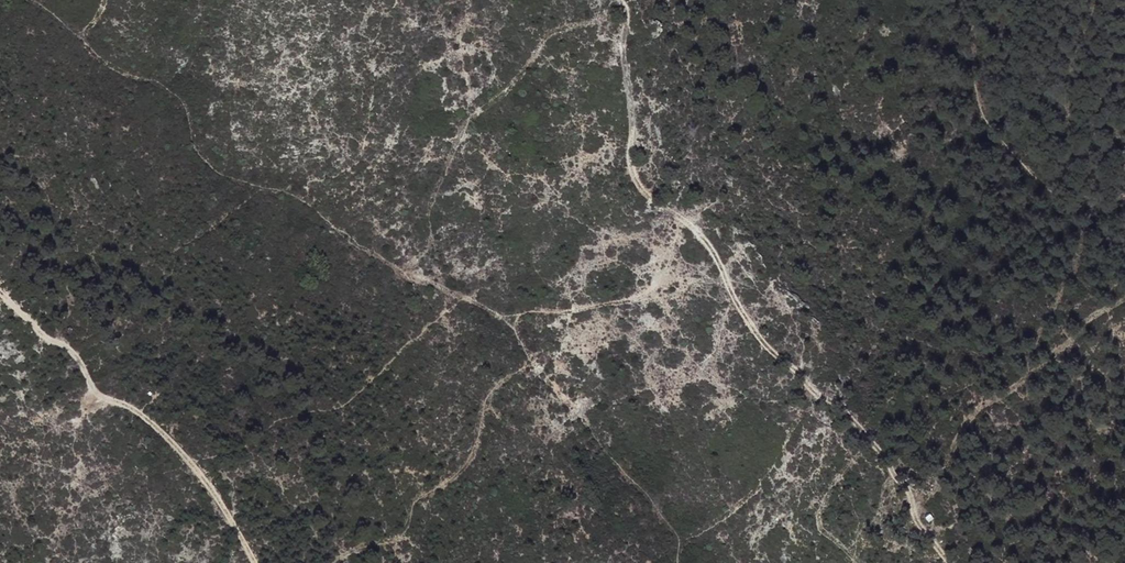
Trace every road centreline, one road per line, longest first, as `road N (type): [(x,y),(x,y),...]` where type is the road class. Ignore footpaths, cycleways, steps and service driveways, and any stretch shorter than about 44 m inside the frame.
road 1 (track): [(951,562),(865,436),(801,384),(748,320),(692,227),(635,183),(620,0)]
road 2 (track): [(256,562),(204,479),(162,432),(99,393),(73,353),(45,340),(0,291)]

